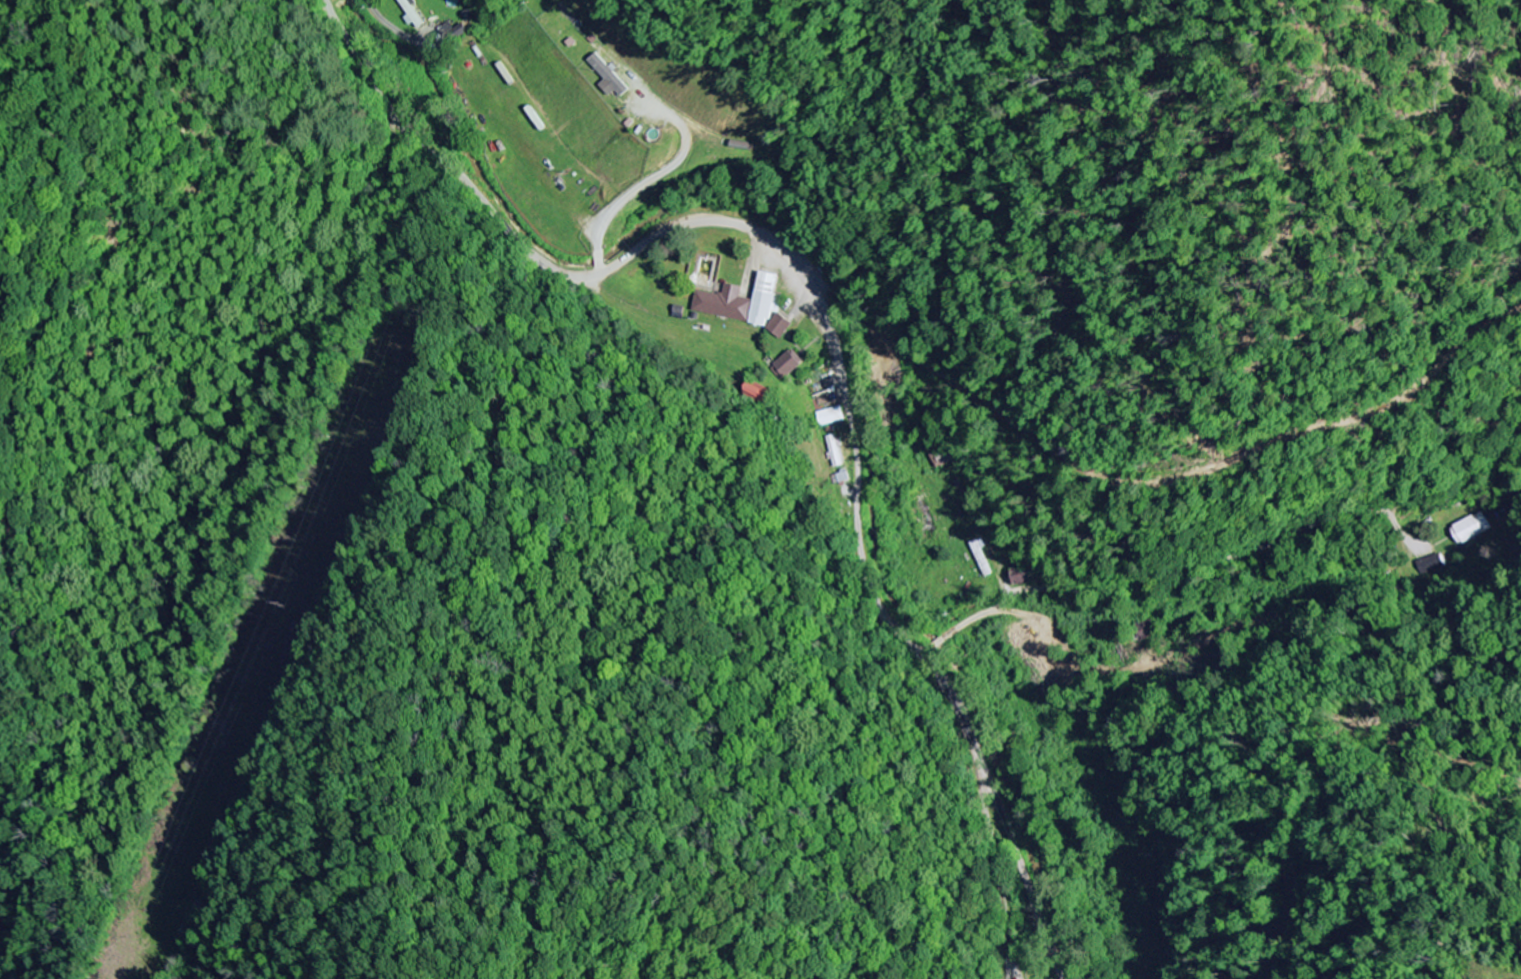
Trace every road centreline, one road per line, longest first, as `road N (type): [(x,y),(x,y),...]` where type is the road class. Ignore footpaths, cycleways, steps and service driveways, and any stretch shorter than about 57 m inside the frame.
road 1 (residential): [(325,0),(401,127),(546,269),(590,277),(672,230),(721,222),(766,238),(804,273),(834,338),(851,409),(867,579),(886,621),(960,715),(1064,978)]

